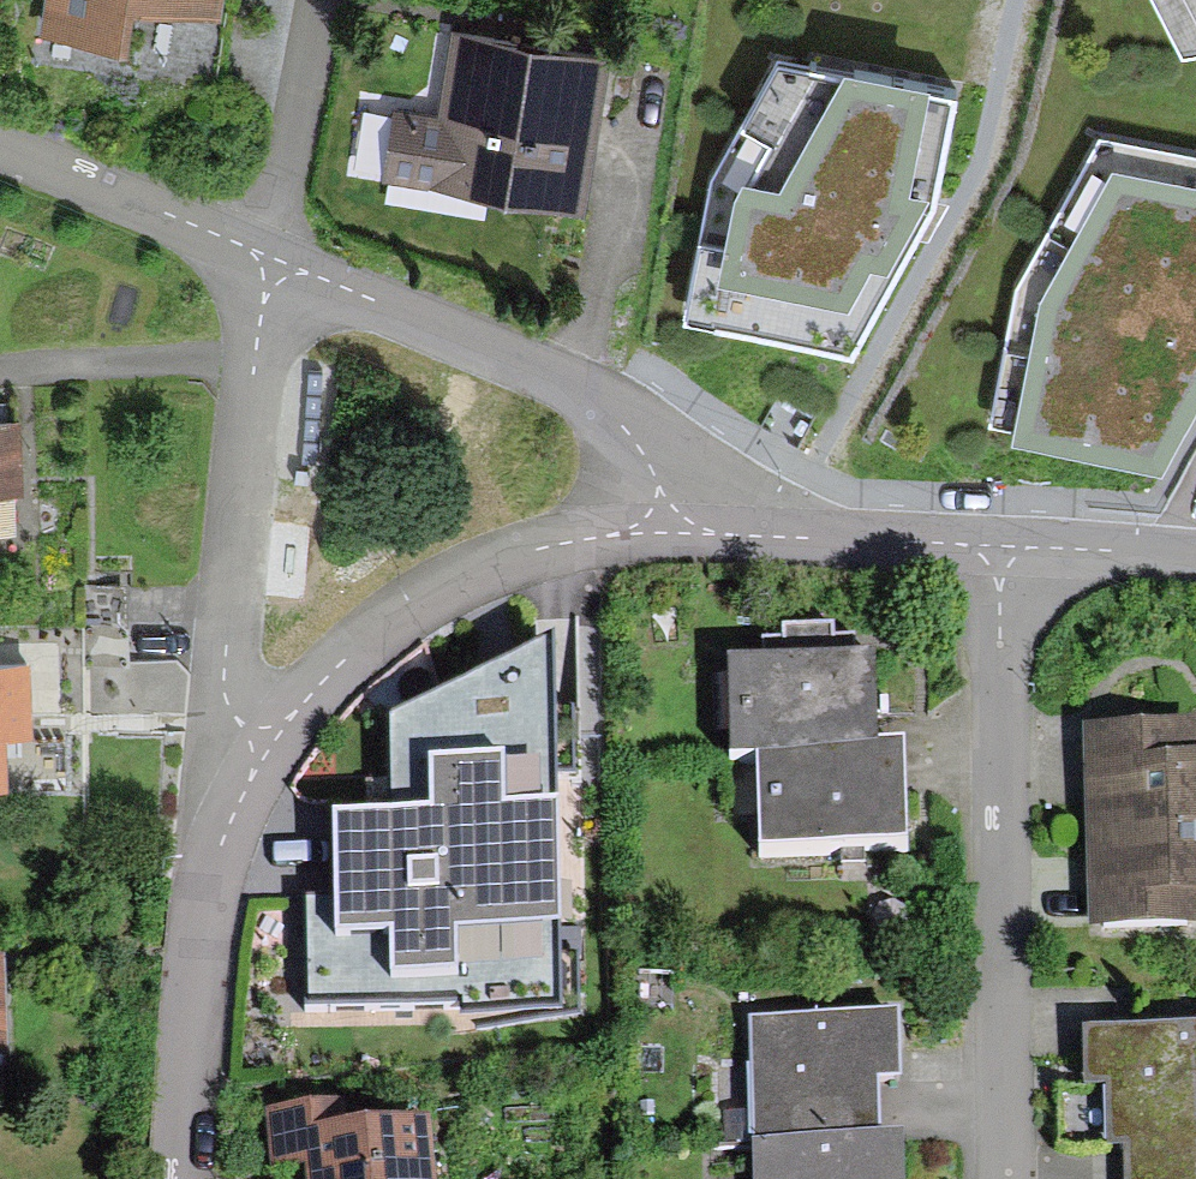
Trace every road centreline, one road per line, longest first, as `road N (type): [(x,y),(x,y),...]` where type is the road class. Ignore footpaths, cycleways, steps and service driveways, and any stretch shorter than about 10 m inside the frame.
road 1 (residential): [(667,485),(420,605),(298,685),(209,880)]
road 2 (residential): [(993,555),(983,846),(991,1178)]
road 3 (residential): [(255,278),(216,555),(209,880)]
road 4 (residential): [(667,485),(584,415),(255,278)]
road 5 (residential): [(993,555),(803,527),(667,485)]
road 6 (residential): [(209,880),(180,1178)]
road 7 (residential): [(255,278),(0,164)]
road 8 (residential): [(1195,562),(993,555)]

